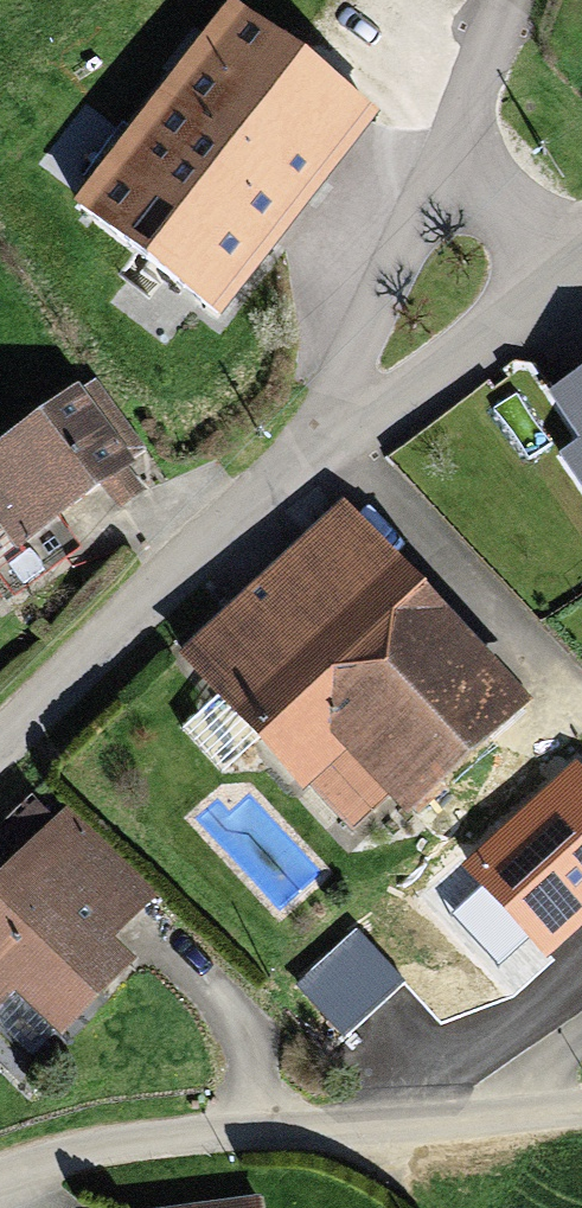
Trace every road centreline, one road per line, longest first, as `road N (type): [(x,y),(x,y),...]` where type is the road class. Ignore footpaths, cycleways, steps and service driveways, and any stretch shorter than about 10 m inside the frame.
road 1 (residential): [(0,1177),(60,1152),(181,1137),(581,1111)]
road 2 (residential): [(273,504),(440,164)]
road 3 (residential): [(273,504),(559,279)]
road 4 (residential): [(0,739),(273,504)]
road 5 (residential): [(440,164),(503,0)]
road 6 (residential): [(440,164),(559,279)]

